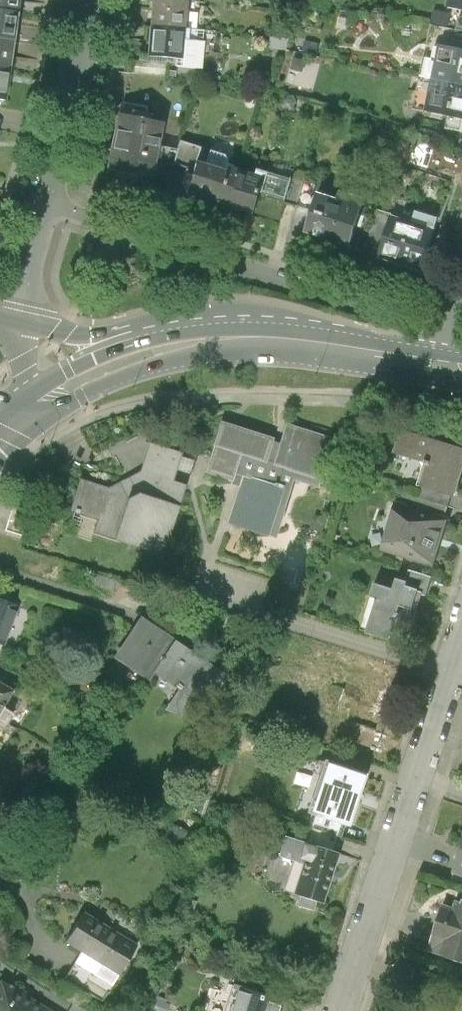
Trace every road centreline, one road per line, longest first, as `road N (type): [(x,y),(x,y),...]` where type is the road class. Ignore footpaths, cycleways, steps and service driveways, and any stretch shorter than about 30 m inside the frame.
road 1 (residential): [(23,324),(88,0)]
road 2 (primary): [(23,412),(66,404),(170,360),(324,341)]
road 3 (residential): [(418,780),(343,1010)]
road 4 (primary): [(324,341),(235,320),(115,340)]
road 5 (residential): [(461,632),(418,780)]
road 6 (primary): [(324,341),(447,366)]

